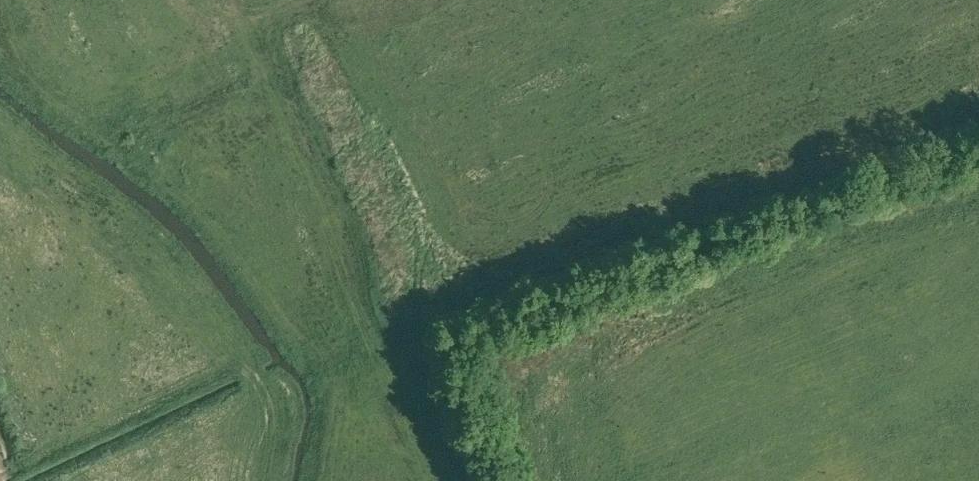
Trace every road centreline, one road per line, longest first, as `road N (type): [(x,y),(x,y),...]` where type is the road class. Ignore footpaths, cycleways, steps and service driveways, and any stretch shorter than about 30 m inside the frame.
road 1 (track): [(255,480),(268,392),(153,281),(0,165)]

